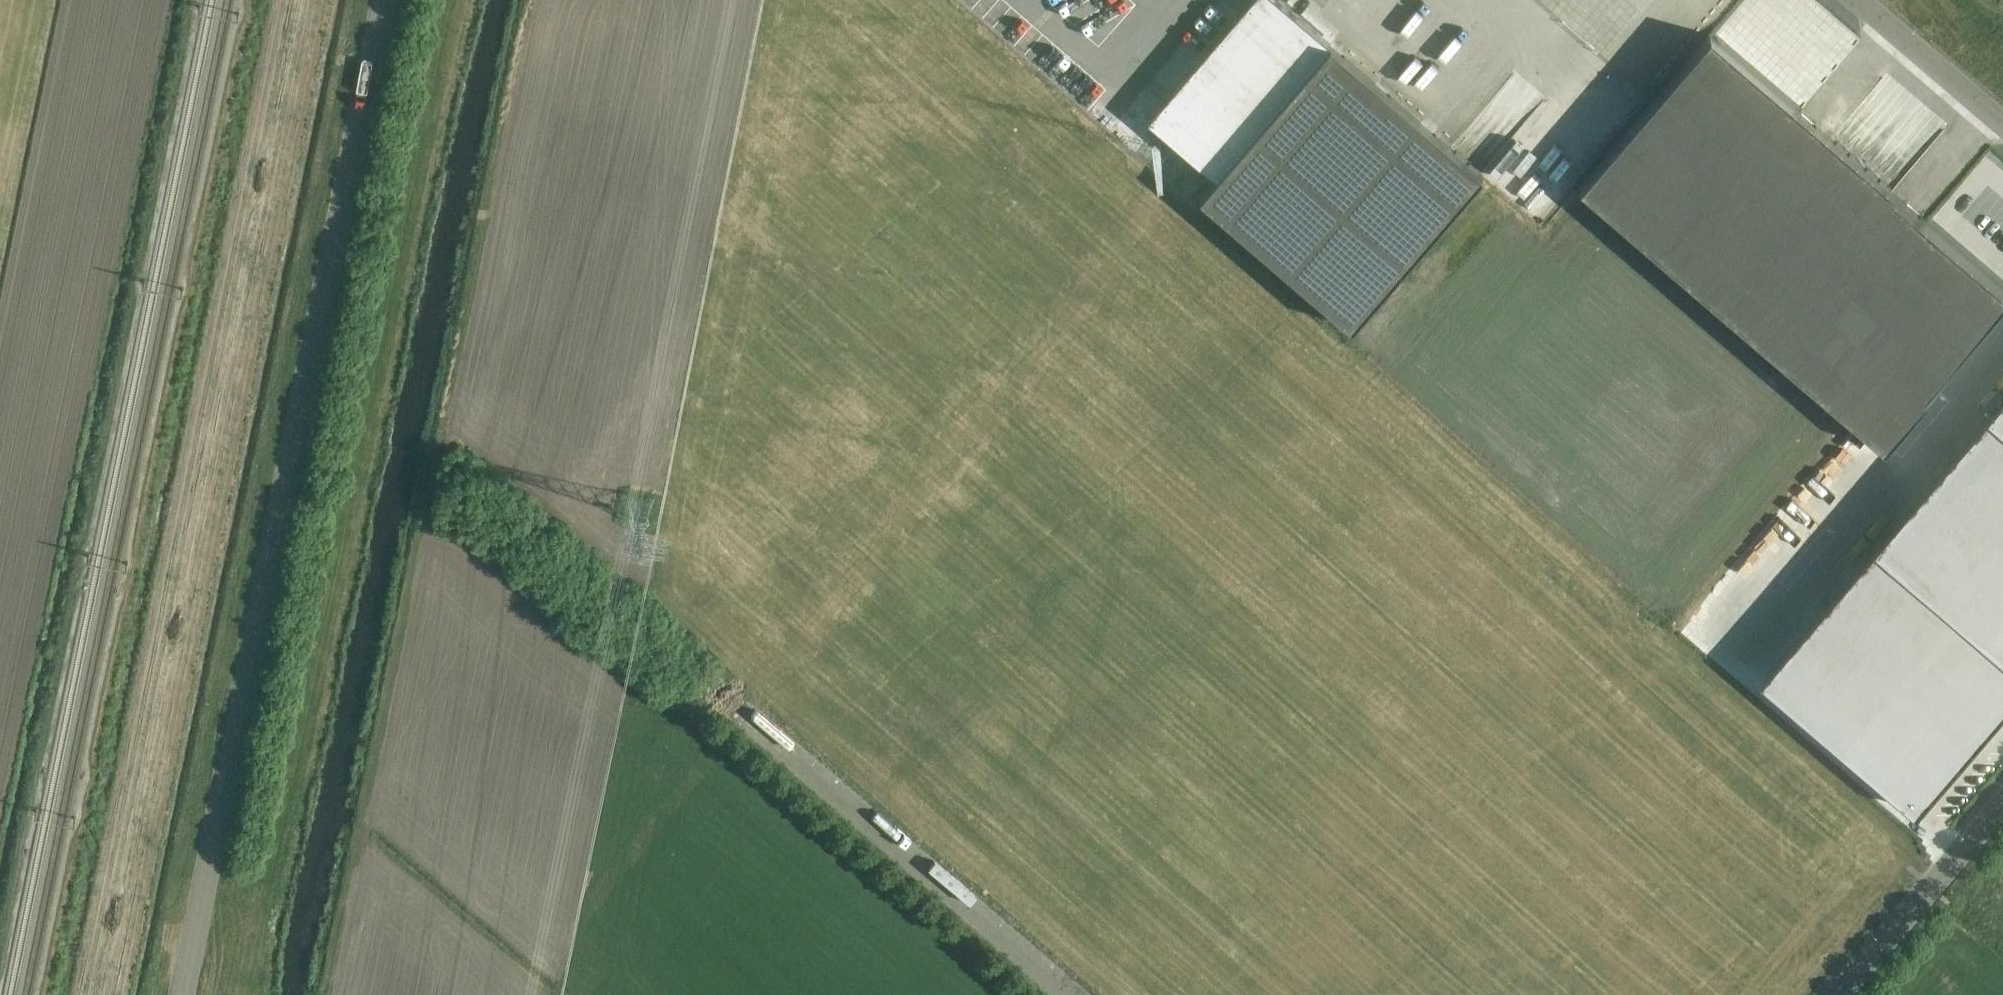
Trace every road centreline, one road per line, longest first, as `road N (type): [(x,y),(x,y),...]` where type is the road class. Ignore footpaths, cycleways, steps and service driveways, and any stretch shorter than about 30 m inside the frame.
road 1 (unclassified): [(184,994),(389,0)]
road 2 (unclassified): [(1070,994),(717,692)]
road 3 (tertiary): [(1843,994),(2002,807)]
road 4 (unclassified): [(2002,124),(1858,0)]

